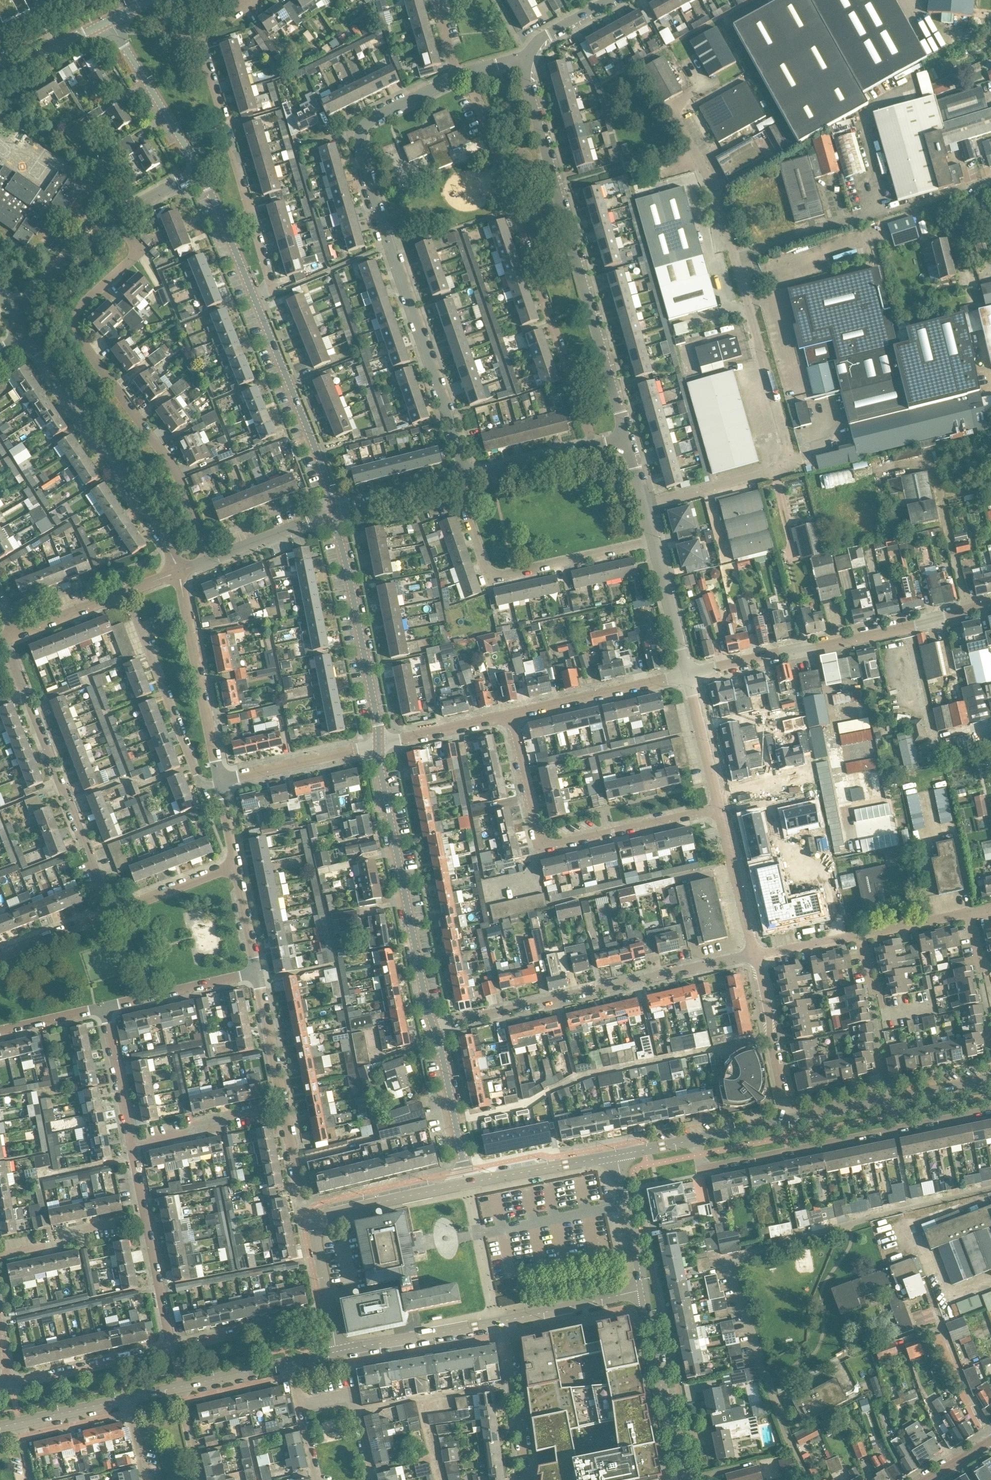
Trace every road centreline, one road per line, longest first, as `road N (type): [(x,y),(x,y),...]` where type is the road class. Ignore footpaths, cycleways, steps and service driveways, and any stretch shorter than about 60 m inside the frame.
road 1 (residential): [(645,505),(778,468),(785,450),(713,192),(671,109),(688,95)]
road 2 (unclassified): [(990,1188),(736,1259),(733,1280),(809,1479)]
road 3 (residential): [(469,479),(361,133),(377,115),(459,77)]
road 4 (residential): [(210,561),(170,462),(74,325),(80,308),(141,252),(114,217)]
road 5 (residential): [(627,438),(525,75),(529,57)]
road 6 (residential): [(433,1024),(755,955)]
road 7 (residential): [(594,445),(490,134)]
road 8 (residential): [(697,1139),(708,1167),(990,1108)]
road 9 (residential): [(719,807),(545,845),(511,714)]
road 10 (residential): [(687,675),(990,607)]
road 11 (residential): [(110,914),(6,638)]
road 12 (tertiary): [(433,1024),(379,743)]
road 13 (residential): [(179,572),(21,335)]
road 14 (residential): [(254,298),(271,290),(199,40)]
road 15 (residential): [(653,541),(493,574),(457,483)]
road 16 (tertiary): [(379,743),(334,515)]
road 17 (tertiary): [(334,515),(254,298)]
road 18 (residential): [(220,784),(199,783),(126,593)]
road 19 (residential): [(219,776),(179,572)]
road 20 (residential): [(787,1121),(990,1080)]
road 21 (tertiary): [(683,1479),(642,1290)]
road 22 (residential): [(511,714),(687,675)]
road 23 (tertiary): [(200,171),(110,21)]
road 24 (residential): [(787,1121),(755,955)]
road 25 (residential): [(10,1385),(172,1348)]
road 26 (tertiary): [(336,1352),(499,1322)]
road 27 (tertiary): [(468,1184),(433,1024)]
road 28 (residential): [(219,776),(379,743)]
road 29 (residential): [(172,1348),(331,1314)]
road 30 (residential): [(499,1322),(518,1403),(524,1479)]
road 31 (residential): [(131,1146),(283,1103)]
road 32 (residential): [(104,1010),(257,972)]
road 33 (tertiary): [(319,1224),(334,1213),(468,1184)]
road 34 (residential): [(755,955),(719,807)]
road 35 (tertiary): [(468,1184),(617,1156)]
road 36 (residential): [(0,1255),(145,1216)]
road 37 (tertiary): [(499,1322),(642,1290)]
road 38 (residential): [(9,310),(114,217)]
road 39 (residential): [(131,1146),(104,1010)]
road 40 (residential): [(687,675),(653,541)]
road 41 (tertiary): [(254,298),(200,171)]
road 42 (tertiary): [(642,1290),(617,1156)]
road 43 (residential): [(719,807),(687,675)]
road 44 (residential): [(379,743),(511,714)]
road 45 (residential): [(172,1348),(145,1216)]
road 46 (residential): [(236,867),(110,914)]
road 47 (residential): [(283,1103),(257,972)]
road 48 (residential): [(210,561),(334,515)]
road 49 (residential): [(469,479),(594,445)]
road 50 (residential): [(319,1224),(302,1199),(283,1103)]
road 51 (residential): [(334,515),(457,483)]
road 52 (residential): [(0,77),(110,21)]

